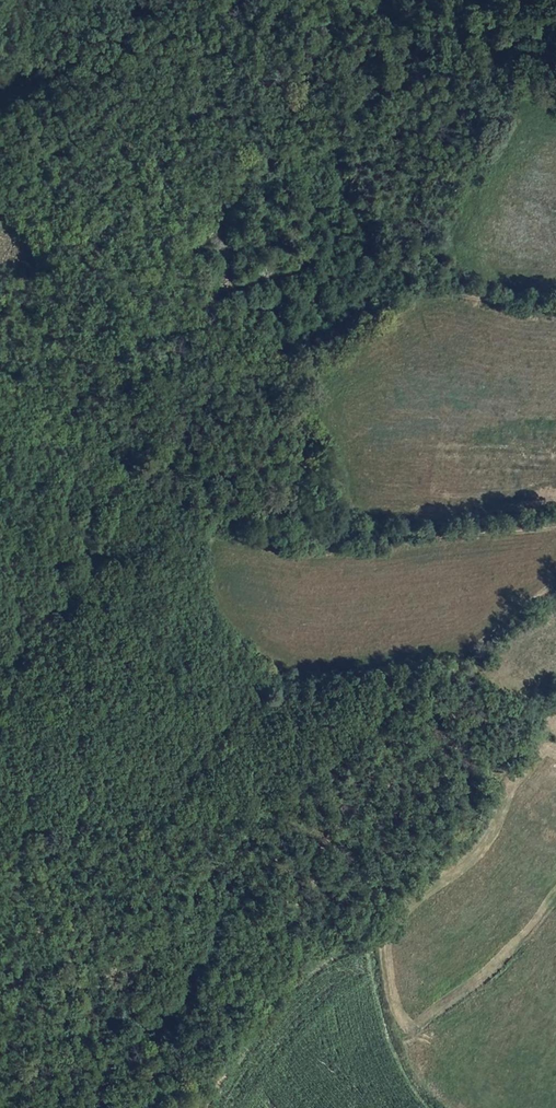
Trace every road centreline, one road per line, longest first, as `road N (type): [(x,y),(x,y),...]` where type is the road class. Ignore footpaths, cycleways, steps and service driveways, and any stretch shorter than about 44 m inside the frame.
road 1 (track): [(0,357),(81,411),(120,453),(199,512),(362,532),(555,525)]

